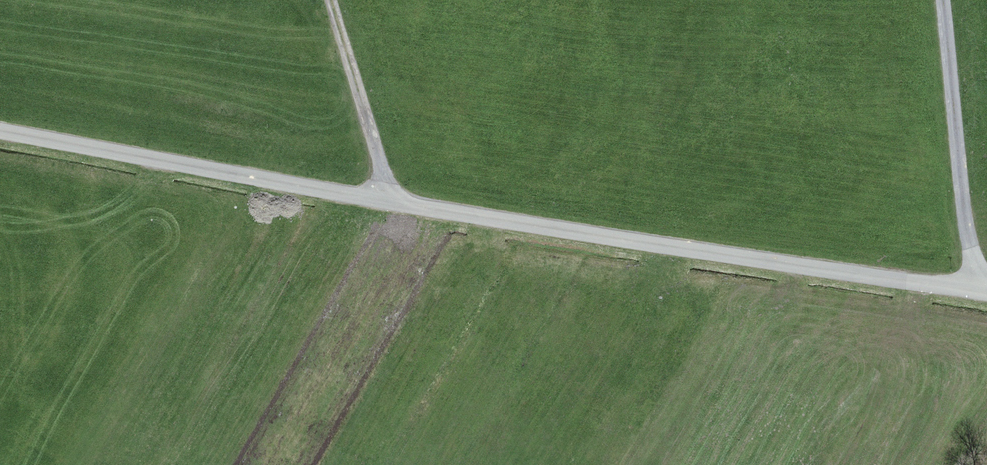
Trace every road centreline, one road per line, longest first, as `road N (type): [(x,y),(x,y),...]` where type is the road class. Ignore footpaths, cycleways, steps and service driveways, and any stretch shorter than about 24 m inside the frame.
road 1 (unclassified): [(986,290),(0,127)]
road 2 (track): [(957,0),(979,288)]
road 3 (track): [(390,197),(334,0)]

